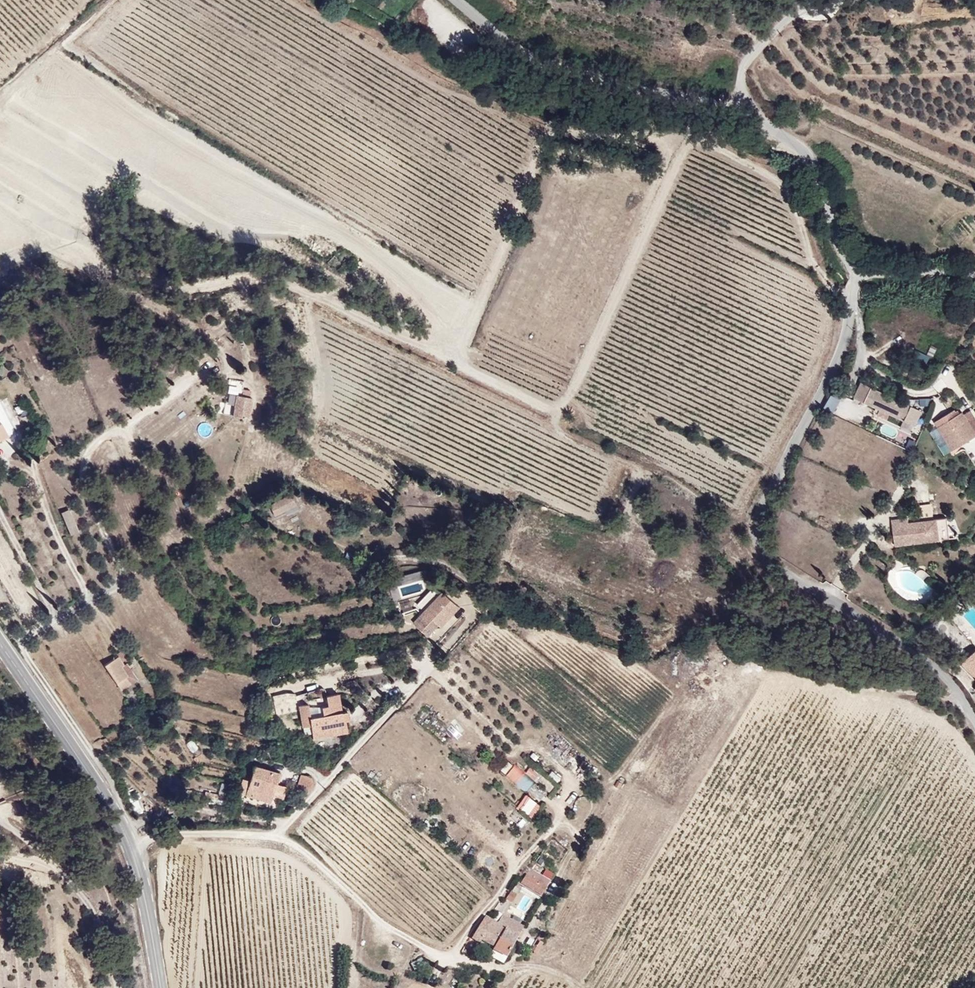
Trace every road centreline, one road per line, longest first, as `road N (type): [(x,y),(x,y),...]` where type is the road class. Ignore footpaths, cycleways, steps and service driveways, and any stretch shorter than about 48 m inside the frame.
road 1 (unclassified): [(974,728),(940,673),(764,559),(753,542),(751,528),(839,356),(860,274)]
road 2 (track): [(129,846),(201,834),(276,839),(298,846),(429,957),(488,969)]
road 3 (secondary): [(0,645),(119,821),(144,888),(161,987)]
road 4 (unclassified): [(457,0),(514,45),(599,82),(752,116)]
road 5 (track): [(276,839),(428,666)]
road 6 (unclassified): [(752,116),(813,164),(835,232),(860,274)]
road 7 (unclassified): [(752,116),(741,71),(814,0)]

